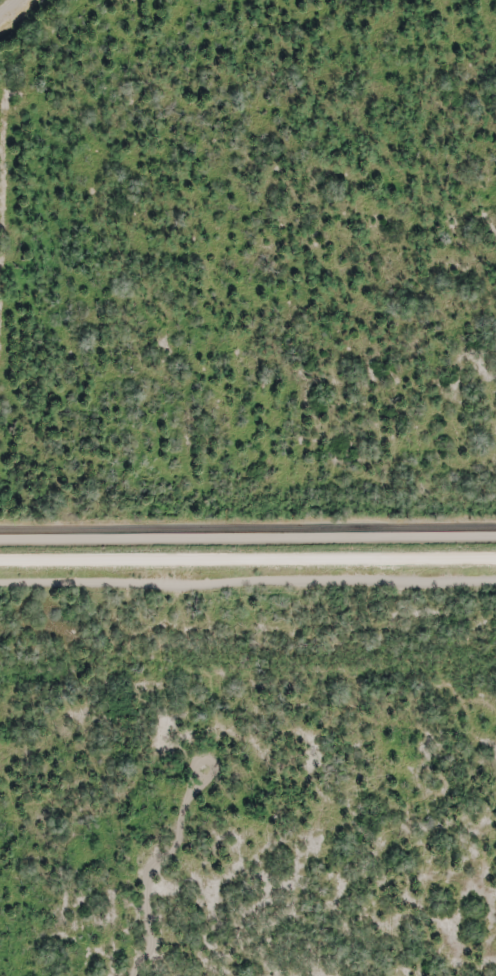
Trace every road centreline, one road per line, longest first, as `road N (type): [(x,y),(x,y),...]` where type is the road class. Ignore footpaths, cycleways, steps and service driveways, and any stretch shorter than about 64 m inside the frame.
road 1 (residential): [(495,563),(0,566)]
road 2 (track): [(137,975),(154,952),(151,871),(175,853),(195,794)]

